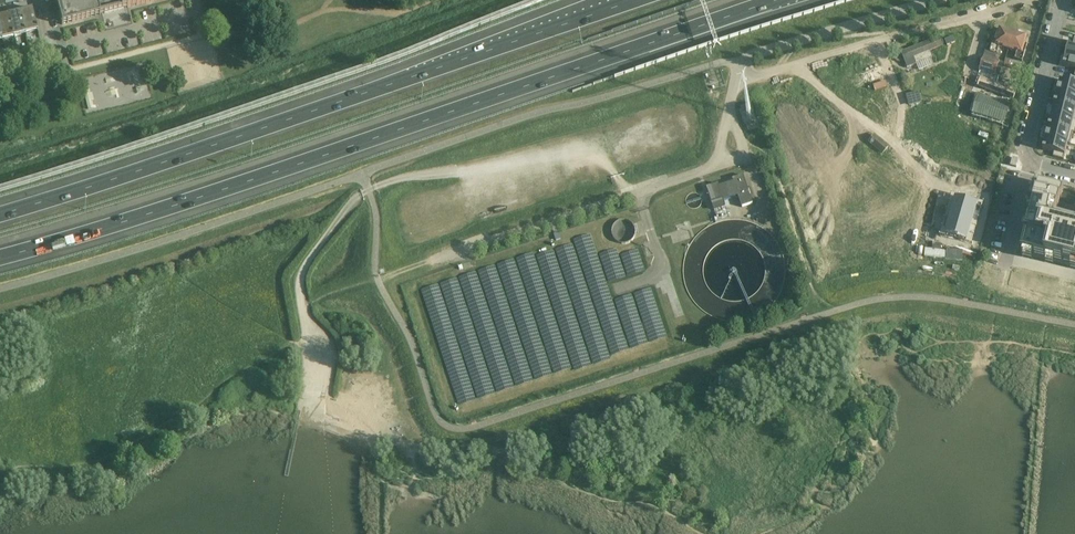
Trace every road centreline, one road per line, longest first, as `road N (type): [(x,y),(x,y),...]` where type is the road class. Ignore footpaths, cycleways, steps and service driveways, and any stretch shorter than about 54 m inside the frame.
road 1 (motorway): [(0,258),(140,218),(776,0)]
road 2 (motorway): [(638,0),(0,215)]
road 3 (residential): [(730,109),(747,57),(937,0)]
road 4 (residential): [(1030,163),(1025,150),(1064,0)]

